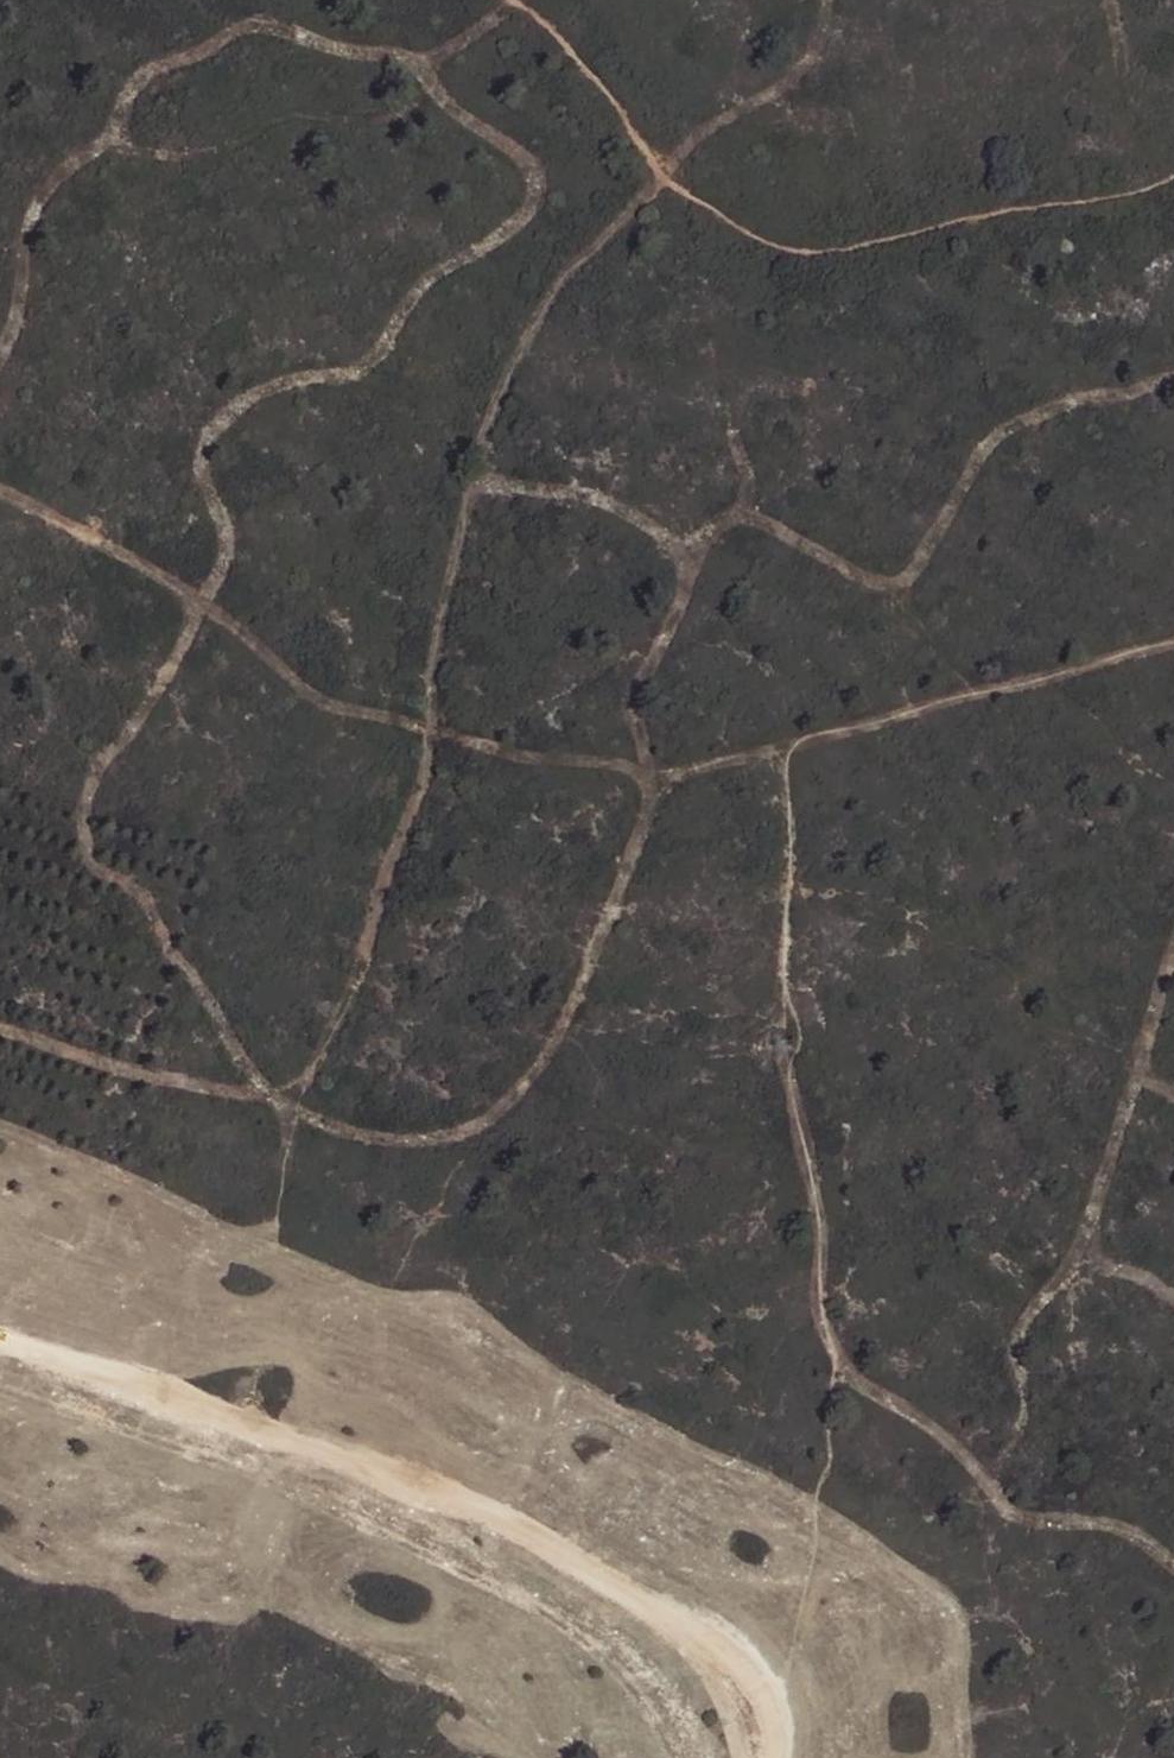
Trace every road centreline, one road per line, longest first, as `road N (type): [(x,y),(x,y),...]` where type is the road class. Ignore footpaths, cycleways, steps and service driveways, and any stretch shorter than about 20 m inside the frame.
road 1 (track): [(761,1757),(769,1693),(698,1623),(433,1468),(0,1326)]
road 2 (track): [(564,0),(690,169),(792,213),(855,218),(1120,173),(1173,153)]

